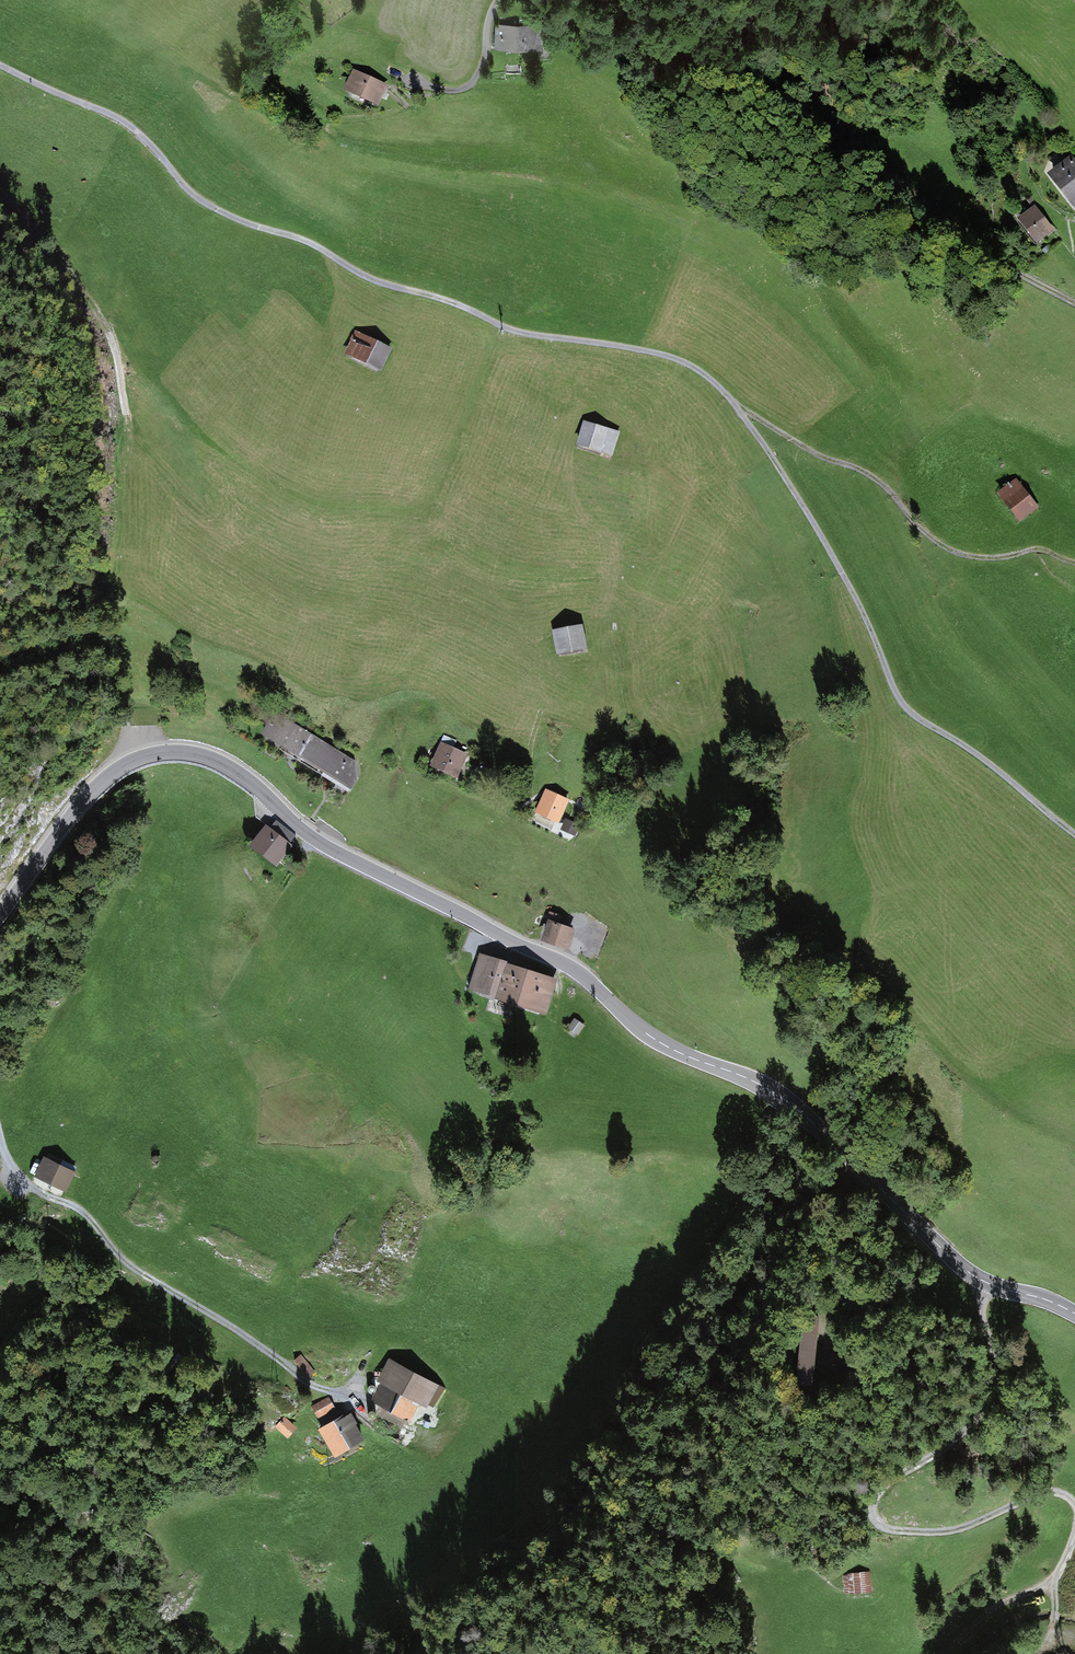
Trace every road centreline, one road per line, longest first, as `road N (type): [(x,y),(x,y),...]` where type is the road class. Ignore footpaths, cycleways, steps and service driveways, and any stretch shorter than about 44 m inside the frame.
road 1 (unclassified): [(0,64),(119,118),(199,200),(299,238),(369,278),(528,334),(669,356),(703,372),(734,401),(845,571),(907,707),(985,757),(1074,833)]
road 2 (tertiary): [(0,914),(114,773),(161,753),(212,759),(327,847),(564,964),(664,1044),(787,1100),(968,1272),(1074,1314)]
road 3 (track): [(639,0),(723,46),(1012,269),(1074,302)]
road 4 (track): [(981,1280),(999,1382),(994,1399),(950,1443),(881,1488),(872,1513),(886,1527),(941,1533),(1044,1491),(1074,1503)]
road 5 (unclassified): [(0,1148),(32,1189),(90,1217),(143,1274),(302,1380),(363,1403)]
road 6 (track): [(1074,560),(1041,547),(999,556),(955,550),(923,527),(881,477),(812,451),(734,401)]
road 7 (track): [(126,410),(115,345),(87,296),(0,191)]
road 8 (track): [(1074,1536),(1059,1573),(991,1610),(945,1653)]
road 9 (track): [(502,0),(467,87),(440,89),(412,76)]

